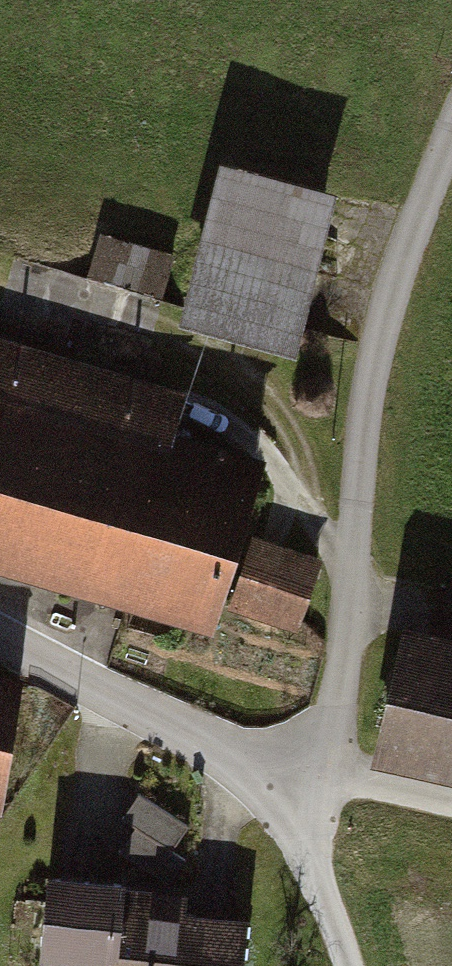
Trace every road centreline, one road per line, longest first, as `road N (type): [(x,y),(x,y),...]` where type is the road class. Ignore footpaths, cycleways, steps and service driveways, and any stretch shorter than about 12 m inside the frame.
road 1 (track): [(292,791),(333,716),(374,364),(417,225),(451,148)]
road 2 (track): [(0,296),(101,311),(244,381),(302,451),(353,595)]
road 3 (residential): [(292,791),(0,642)]
road 4 (track): [(347,965),(292,791)]
road 5 (track): [(451,804),(369,785),(292,791)]

